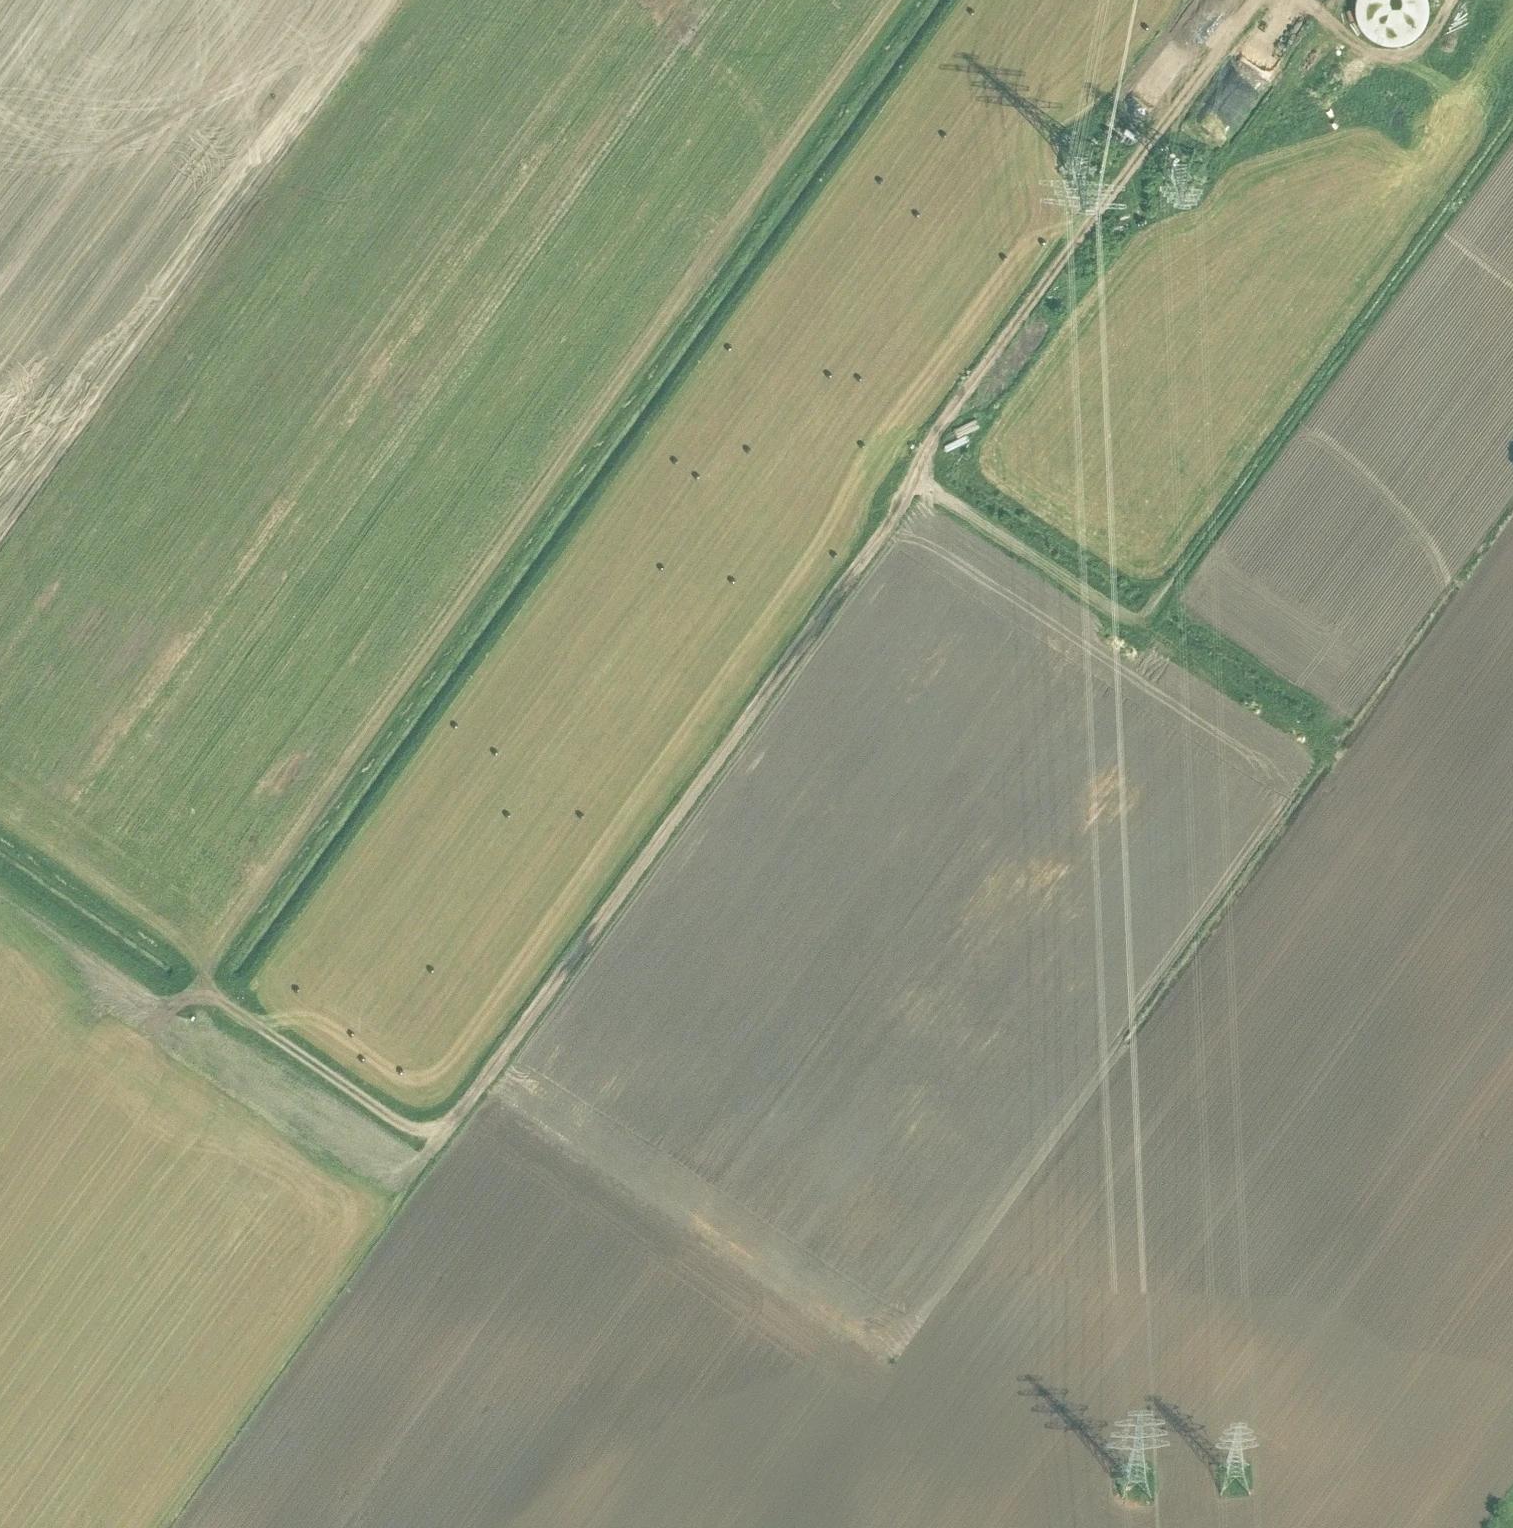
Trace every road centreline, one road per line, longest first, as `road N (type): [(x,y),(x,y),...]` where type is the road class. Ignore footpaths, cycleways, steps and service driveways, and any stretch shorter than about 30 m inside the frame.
road 1 (track): [(1217,50),(452,1114),(435,1124),(401,1122),(244,1019)]
road 2 (track): [(1347,775),(1338,758),(910,473)]

